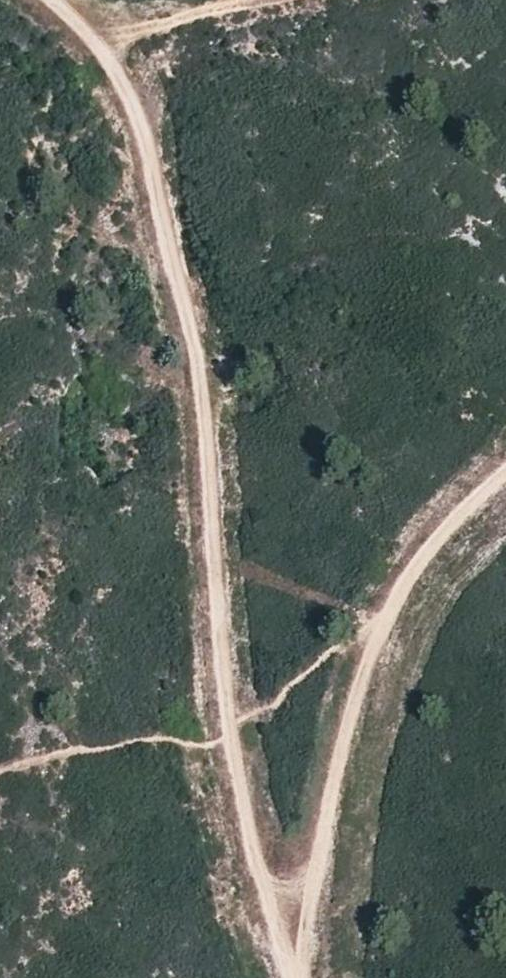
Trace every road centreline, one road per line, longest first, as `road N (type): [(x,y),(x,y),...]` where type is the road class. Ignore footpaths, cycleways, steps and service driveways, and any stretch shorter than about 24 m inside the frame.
road 1 (track): [(295,967),(223,730),(214,433),(186,313),(151,197),(89,51),(53,0)]
road 2 (track): [(505,478),(381,618),(295,967)]
road 3 (track): [(89,51),(232,0)]

